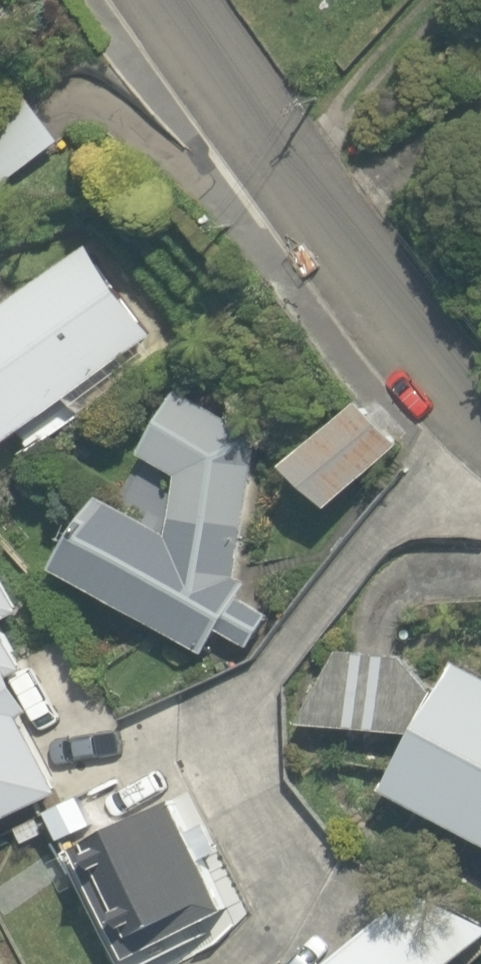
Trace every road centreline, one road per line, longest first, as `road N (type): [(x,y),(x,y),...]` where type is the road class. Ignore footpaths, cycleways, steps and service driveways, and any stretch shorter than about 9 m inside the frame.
road 1 (residential): [(480,415),(162,0)]

